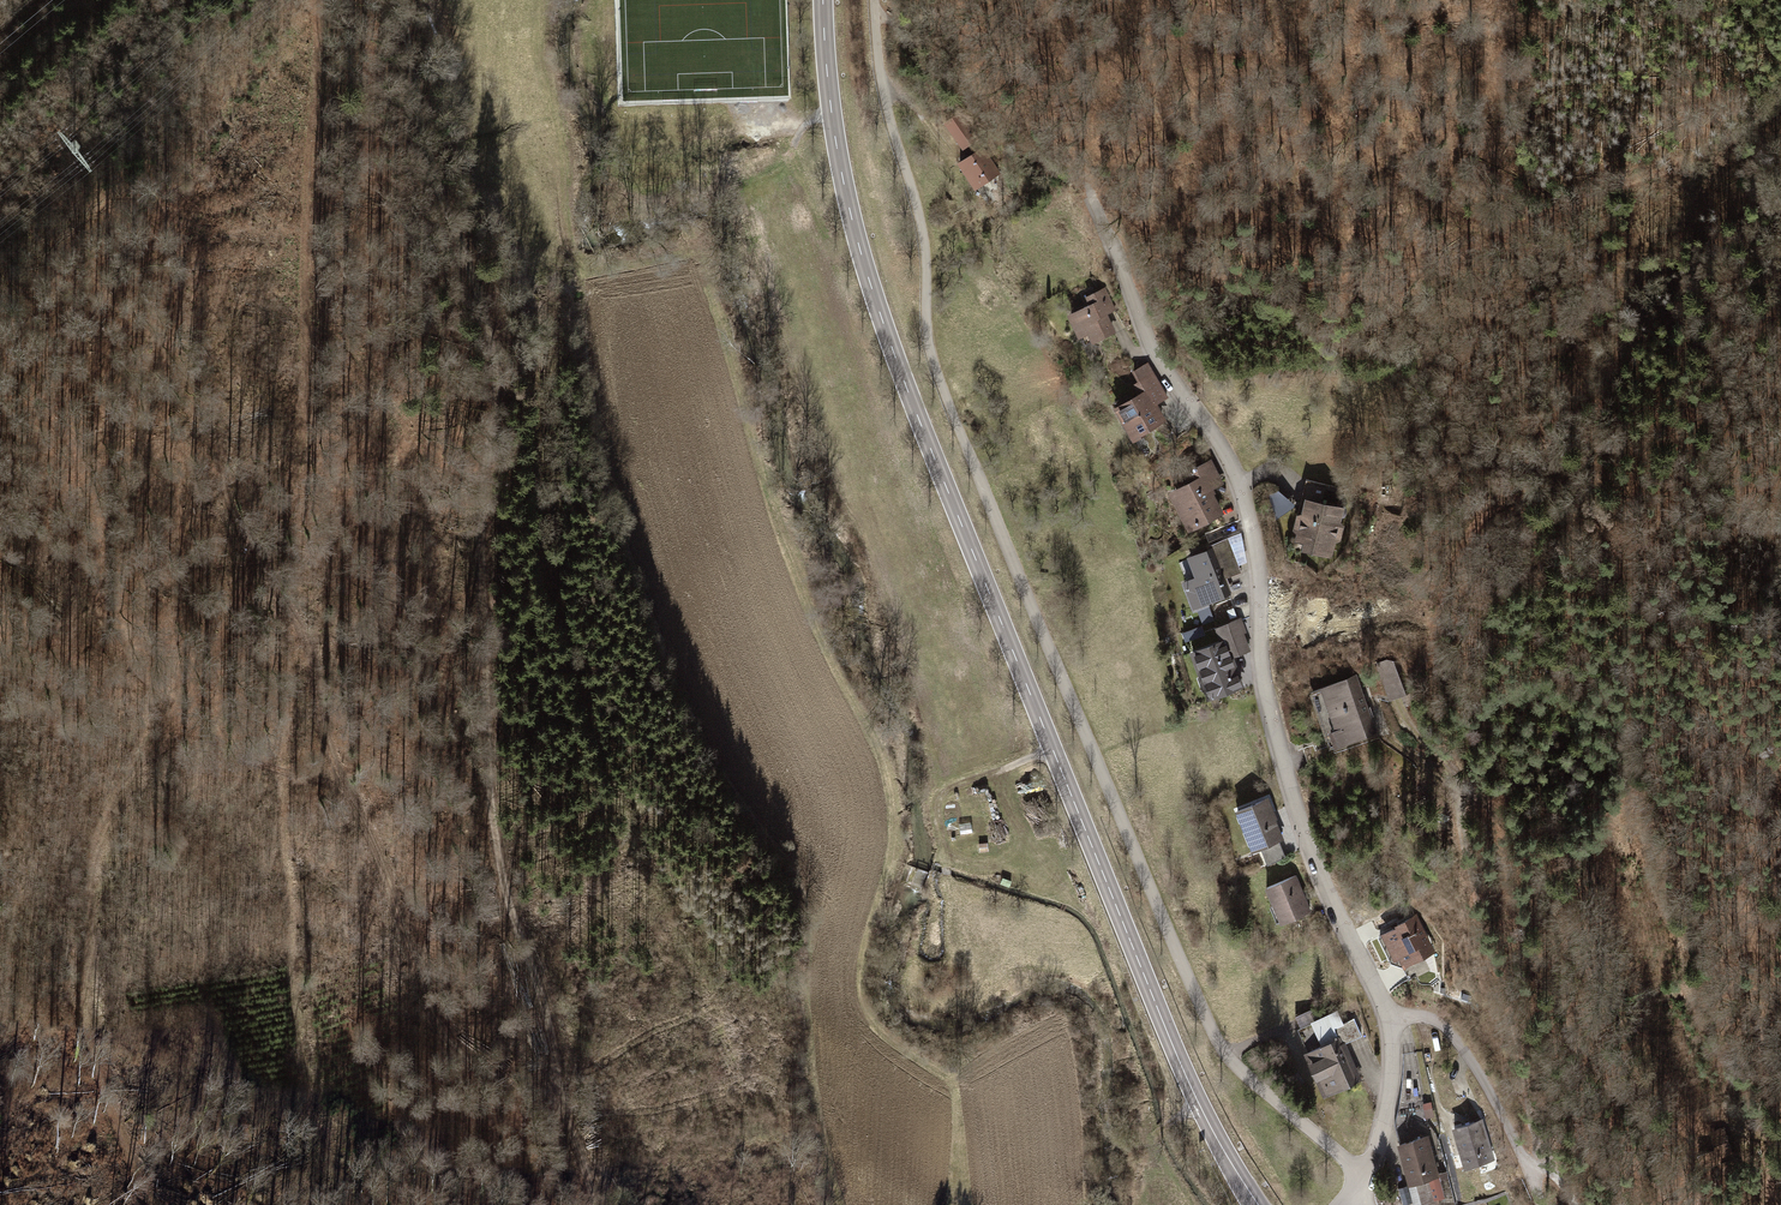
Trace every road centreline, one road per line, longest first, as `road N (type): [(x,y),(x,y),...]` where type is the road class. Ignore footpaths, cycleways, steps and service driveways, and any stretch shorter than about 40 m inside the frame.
road 1 (residential): [(876,0),(892,120),(920,208),(940,376),(1176,944),(1231,1057),(1369,1172)]
road 2 (primary): [(825,0),(832,111),(872,294),(1196,1094),(1258,1204)]
road 3 (track): [(151,1204),(131,1169),(93,1029),(94,870),(133,765),(204,686),(303,436),(316,0)]
road 4 (track): [(560,1098),(543,999),(498,860),(484,475),(496,372),(477,288),(427,155),(415,0)]
road 5 (track): [(876,5),(909,24),(1207,270),(1309,282),(1433,265),(1735,137),(1780,101)]
road 6 (residential): [(1089,179),(1156,355),(1235,472),(1265,673),(1298,808),(1333,909),(1389,1020)]
road 7 (track): [(1538,1156),(1527,1073),(1466,828),(1464,804),(1476,797),(1490,802),(1505,885),(1528,932),(1697,1204)]
road 8 (track): [(1462,774),(1432,679),(1448,570),(1487,512),(1552,484),(1584,451),(1650,280),(1711,193),(1735,137)]
road 9 (track): [(183,709),(212,735),(329,781),(354,804),(448,1040),(476,1069),(560,1098),(604,1204)]
road 10 (residential): [(1389,1020),(1417,1016),(1448,1032),(1522,1155)]
road 11 (track): [(946,843),(943,802),(954,787),(1058,752)]
road 12 (residential): [(1389,1020),(1388,1108),(1369,1172)]
road 13 (track): [(1464,804),(1462,774),(1400,710)]

